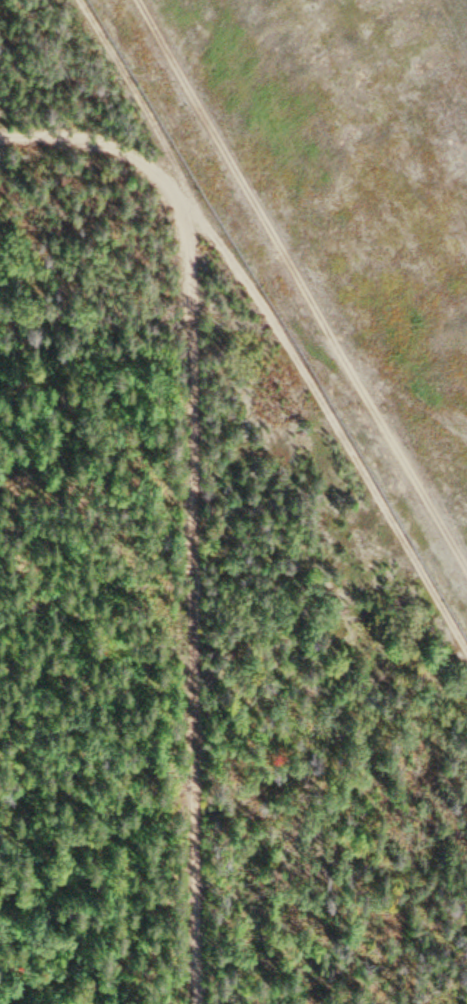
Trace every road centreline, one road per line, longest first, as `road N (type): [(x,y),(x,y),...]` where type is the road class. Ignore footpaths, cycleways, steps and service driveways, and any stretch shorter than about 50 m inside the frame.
road 1 (residential): [(196,1003),(191,349)]
road 2 (track): [(0,354),(191,349),(344,385),(466,594)]
road 3 (residential): [(191,349),(186,209),(141,162),(90,141),(0,141)]

